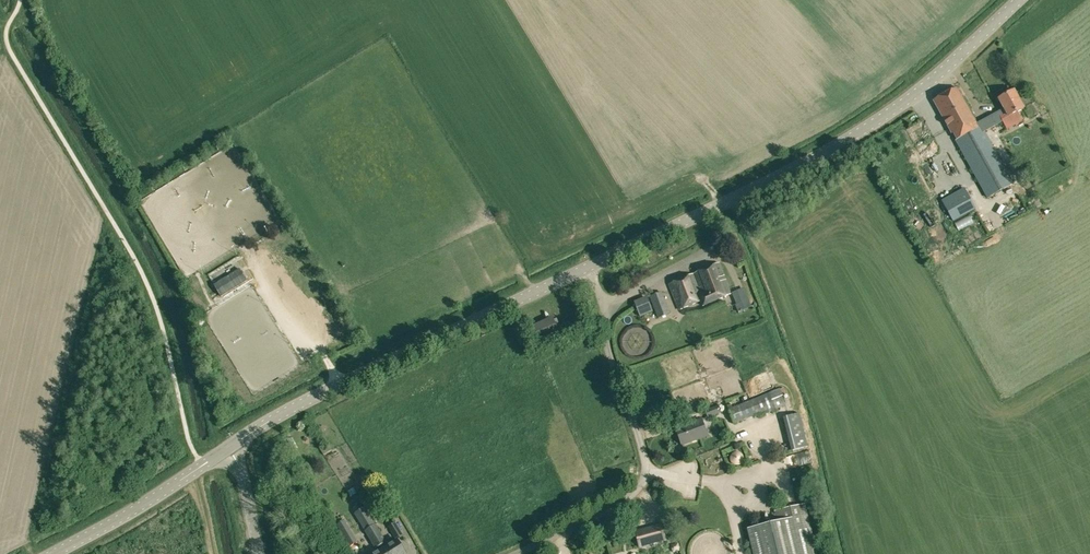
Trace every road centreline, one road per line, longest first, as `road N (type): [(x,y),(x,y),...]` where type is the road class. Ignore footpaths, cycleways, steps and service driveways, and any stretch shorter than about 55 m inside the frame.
road 1 (tertiary): [(587,268),(769,182),(892,111),(1019,0)]
road 2 (tertiary): [(231,446),(307,400),(587,268)]
road 3 (unclassified): [(513,553),(621,501),(642,479),(642,449),(607,348),(606,308),(587,268)]
road 4 (tertiary): [(51,553),(231,446)]

